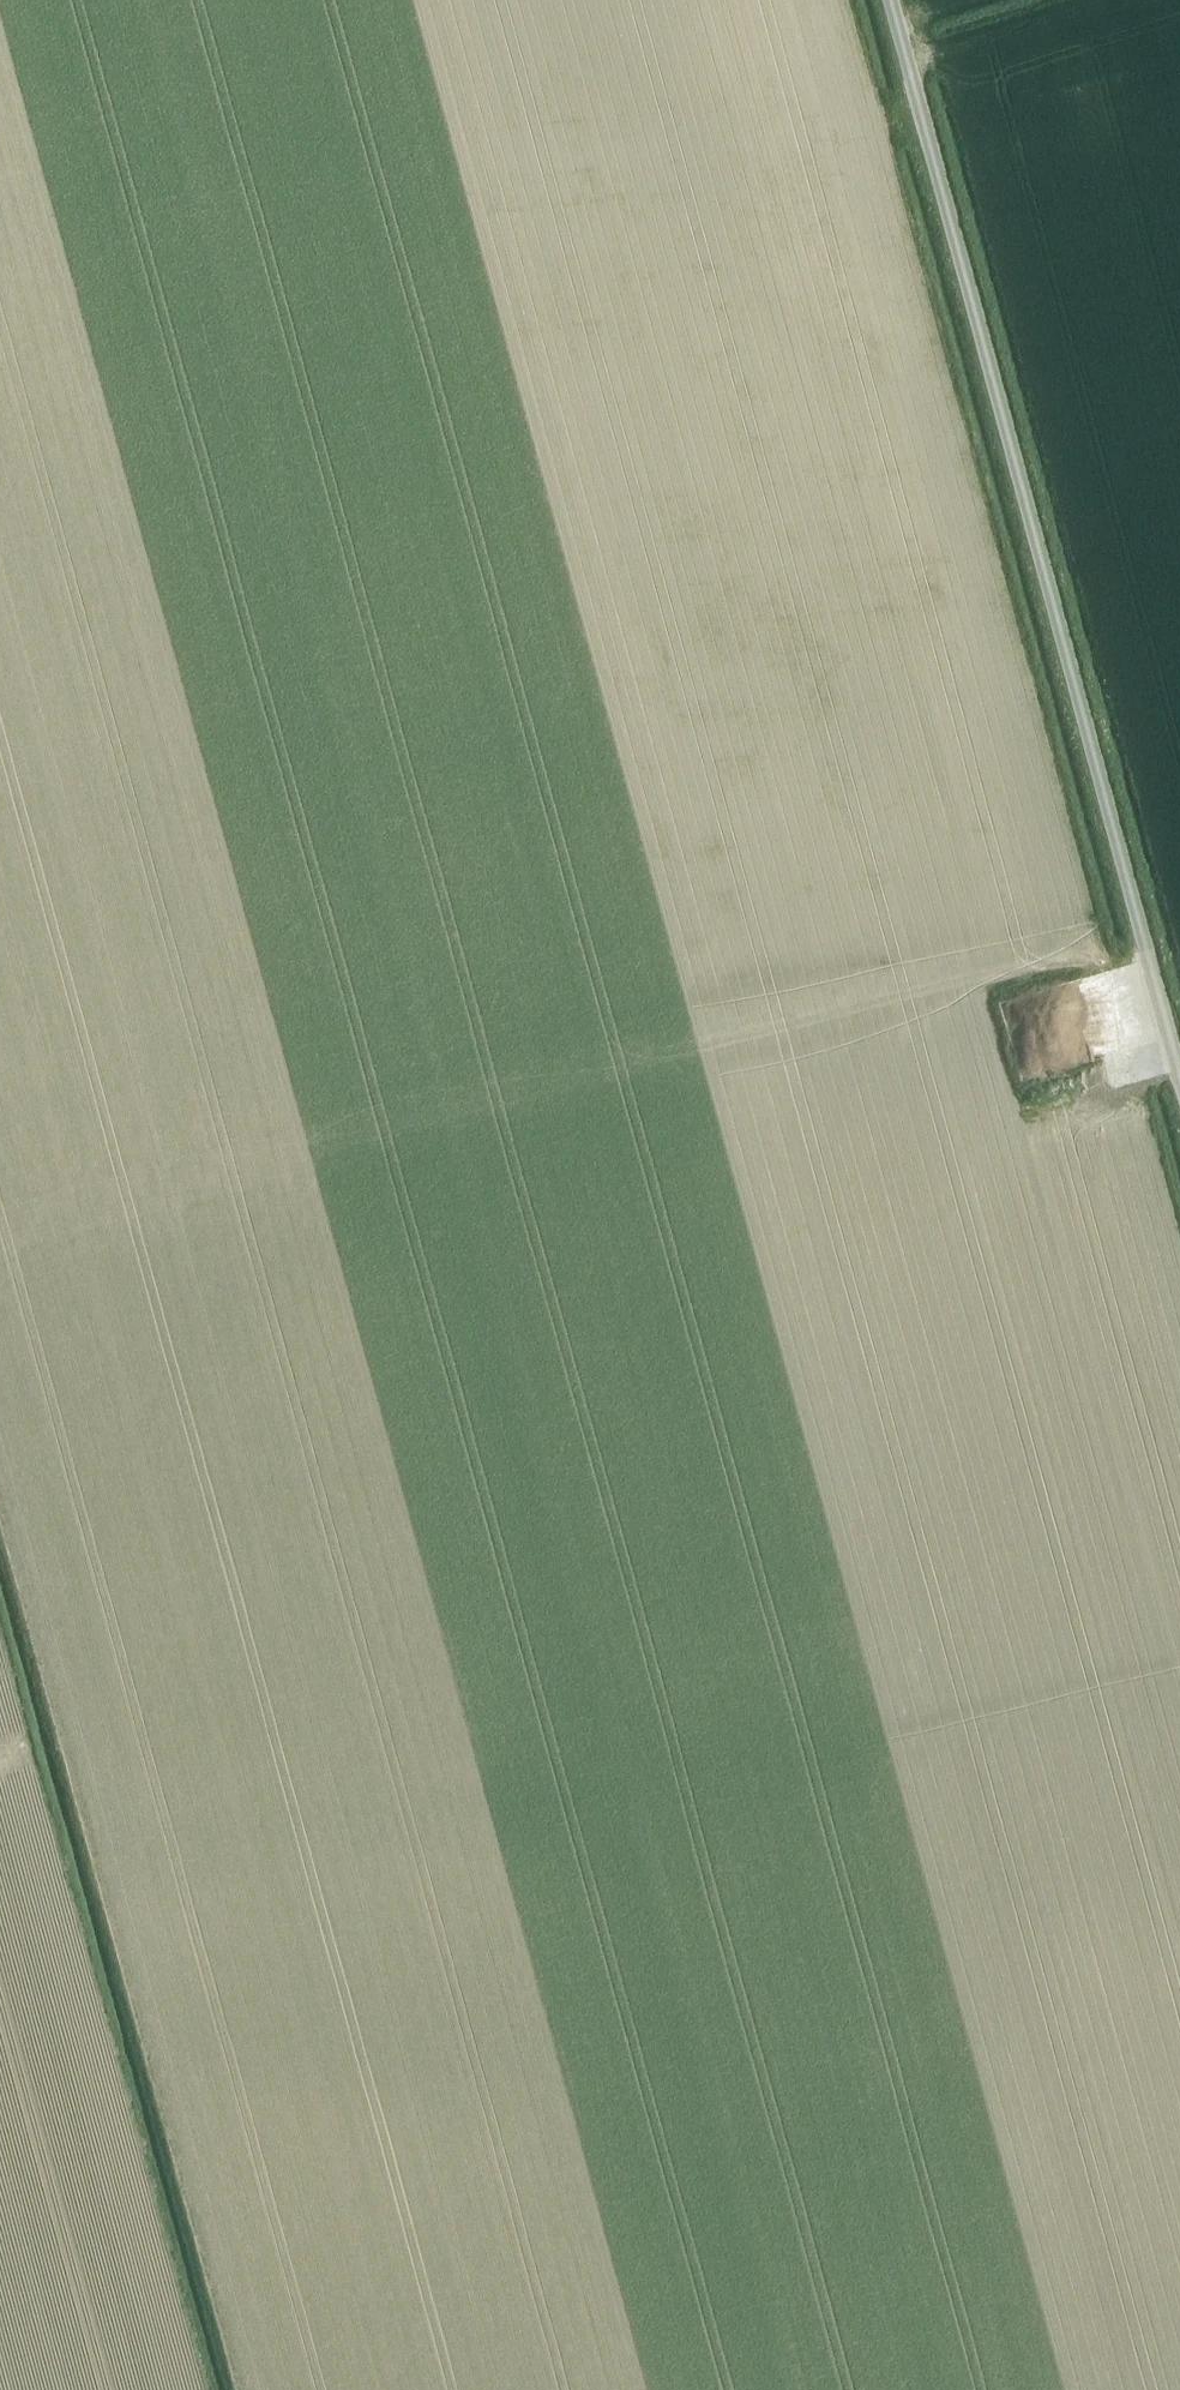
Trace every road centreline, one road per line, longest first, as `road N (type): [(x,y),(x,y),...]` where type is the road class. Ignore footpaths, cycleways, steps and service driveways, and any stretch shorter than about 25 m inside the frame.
road 1 (unclassified): [(1179,1093),(894,0)]

